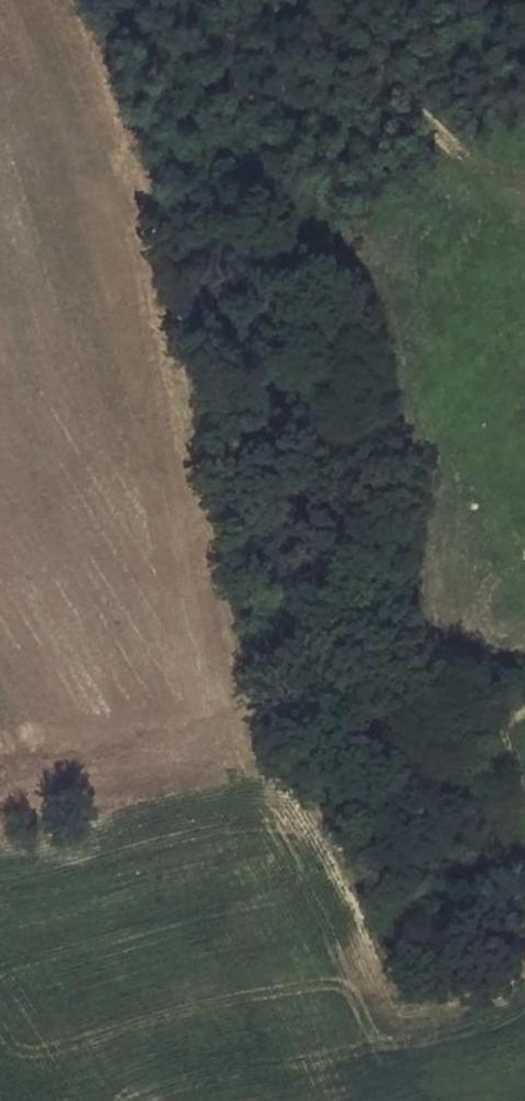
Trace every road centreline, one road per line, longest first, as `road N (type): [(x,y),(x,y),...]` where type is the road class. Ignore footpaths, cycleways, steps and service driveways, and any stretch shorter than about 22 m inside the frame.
road 1 (track): [(263,0),(478,171)]

